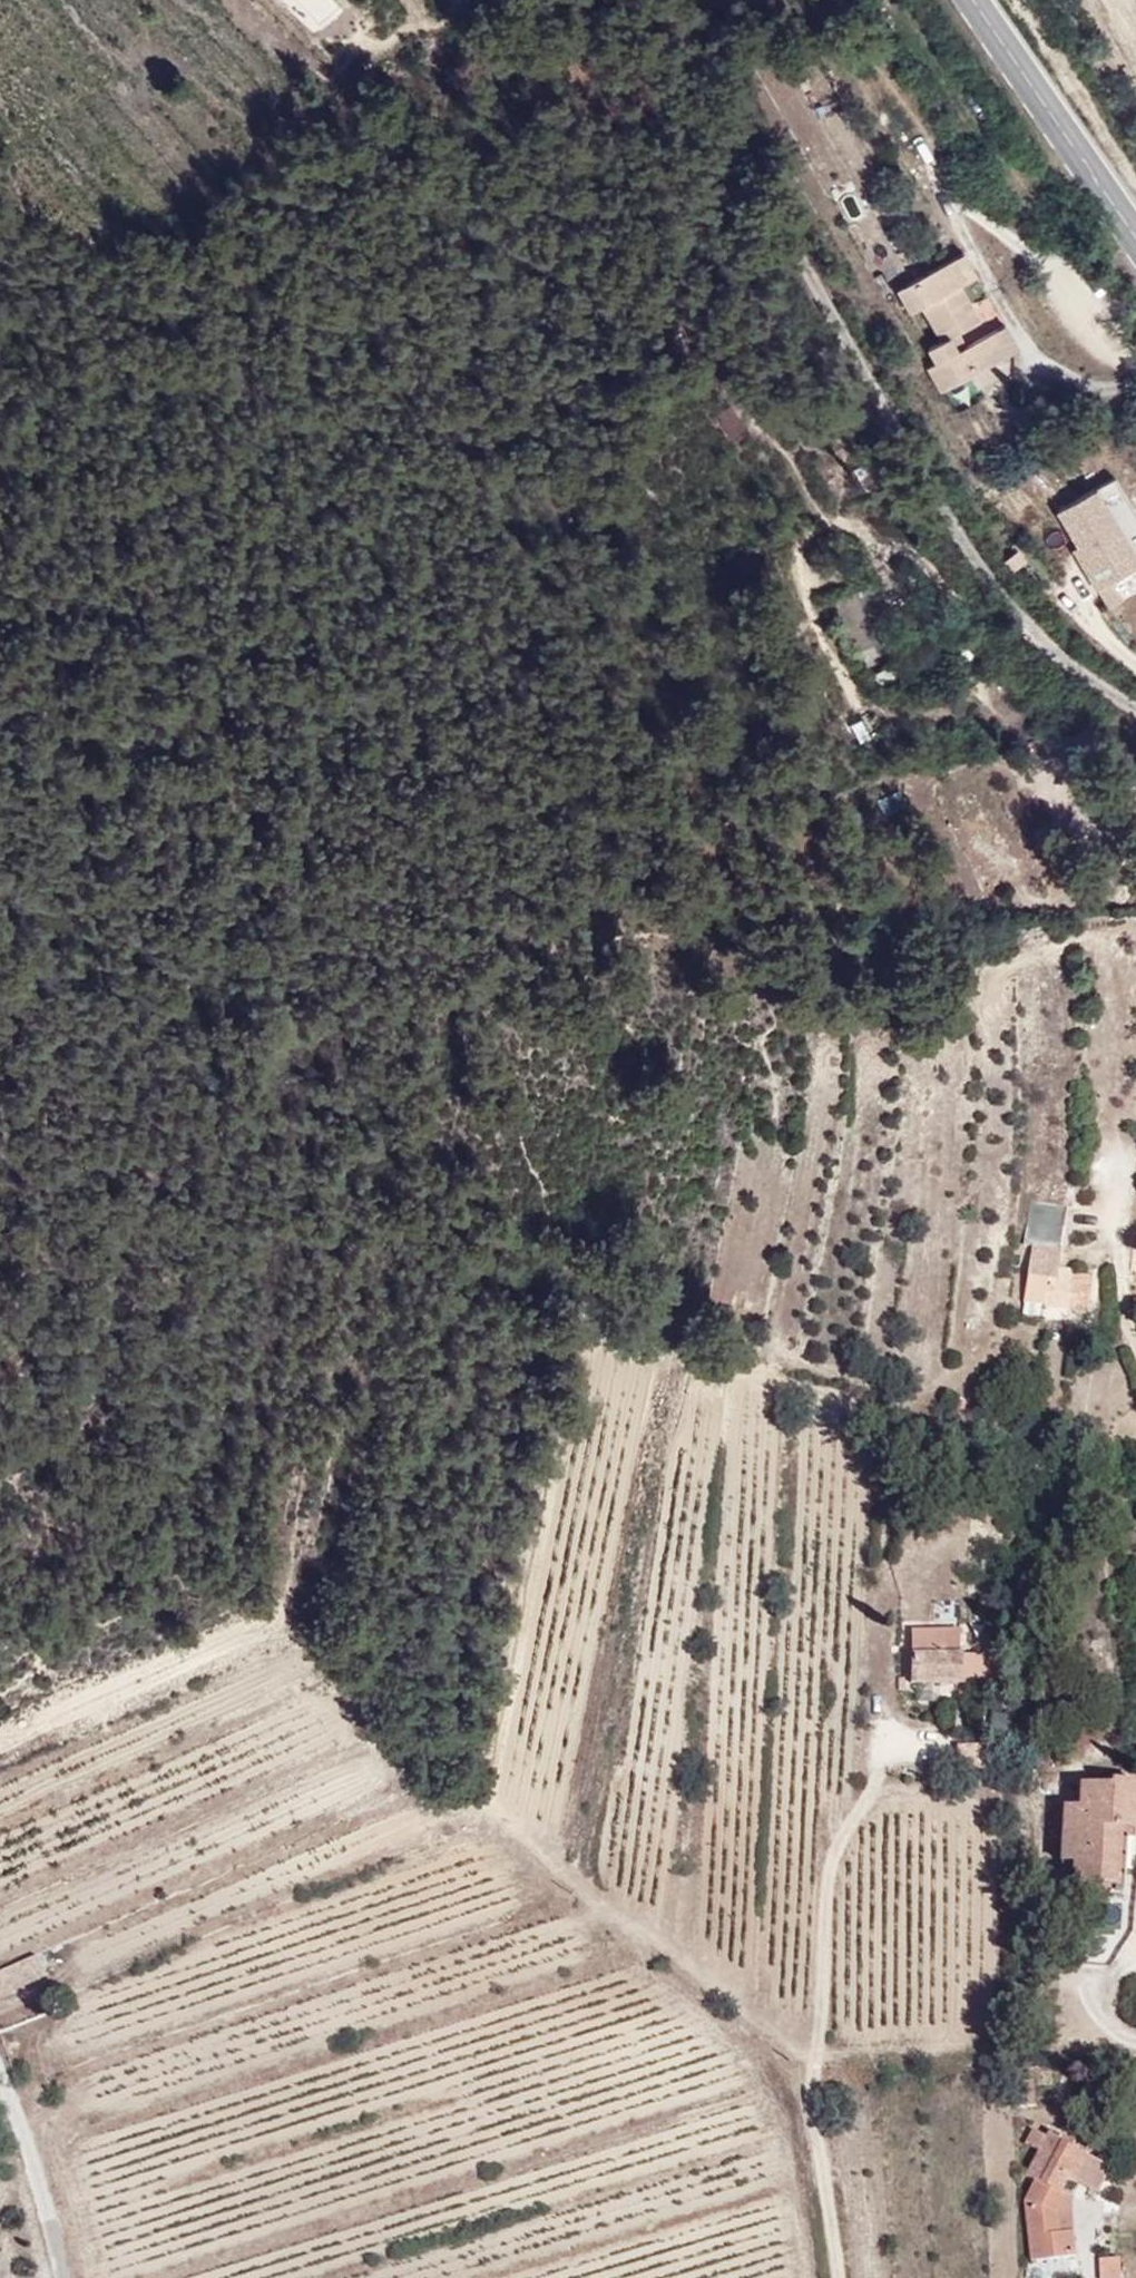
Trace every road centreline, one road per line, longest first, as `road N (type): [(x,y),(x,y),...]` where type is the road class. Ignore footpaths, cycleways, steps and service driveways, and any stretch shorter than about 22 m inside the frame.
road 1 (secondary): [(975,0),(1135,239)]

